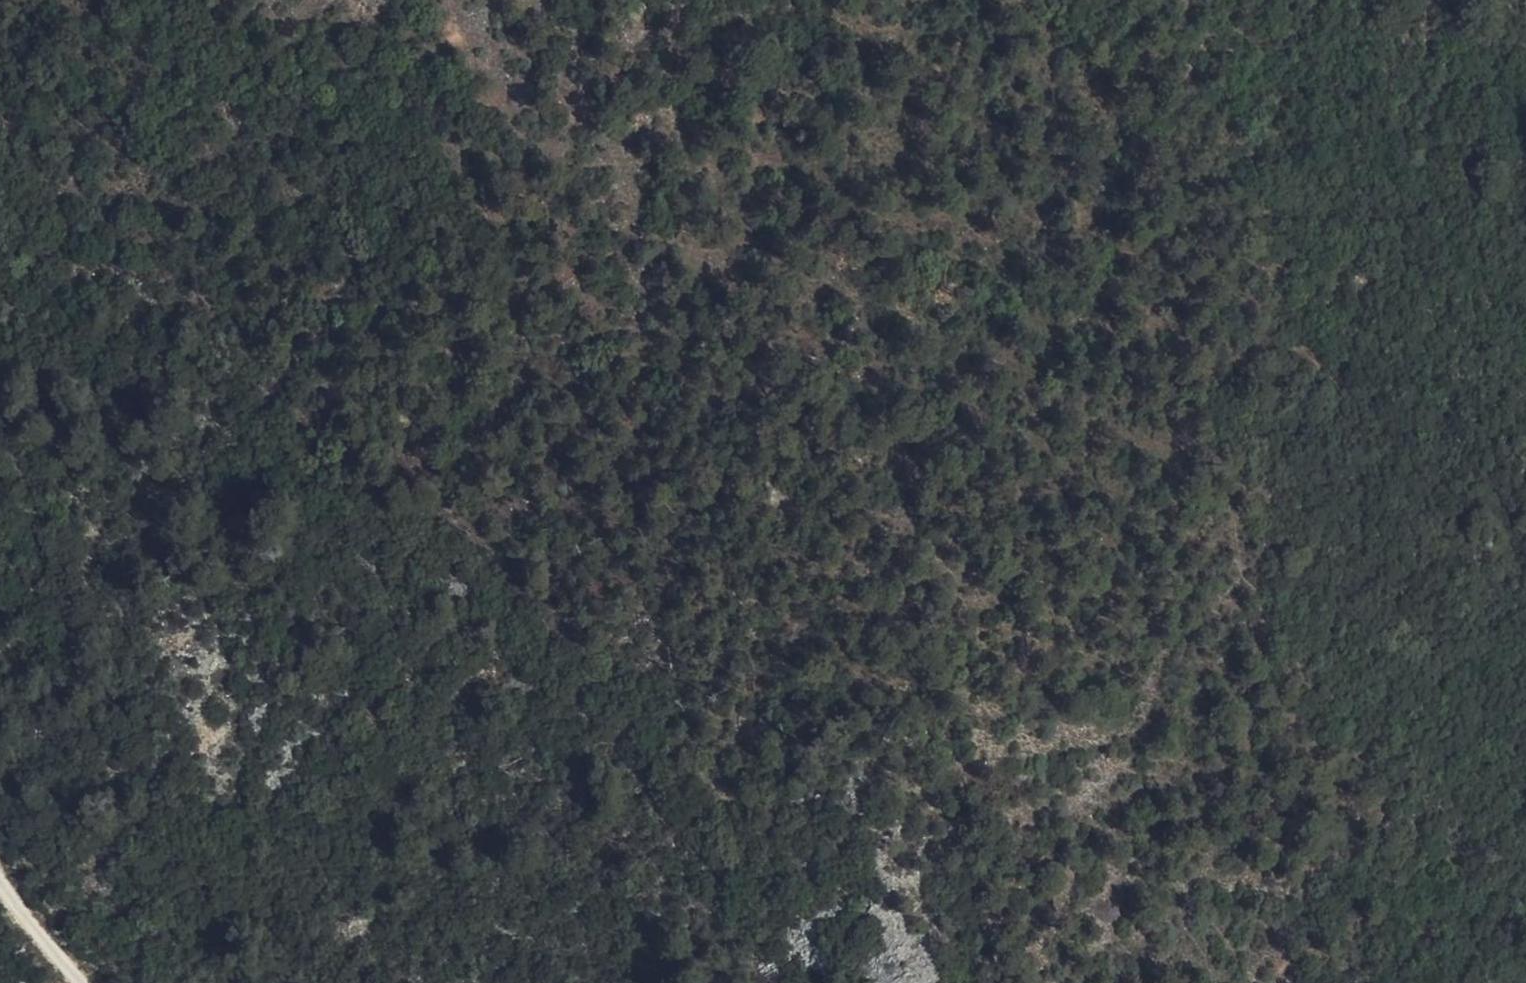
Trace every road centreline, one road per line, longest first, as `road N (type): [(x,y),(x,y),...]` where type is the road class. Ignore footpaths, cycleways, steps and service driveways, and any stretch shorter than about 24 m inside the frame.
road 1 (track): [(0,884),(76,982)]

